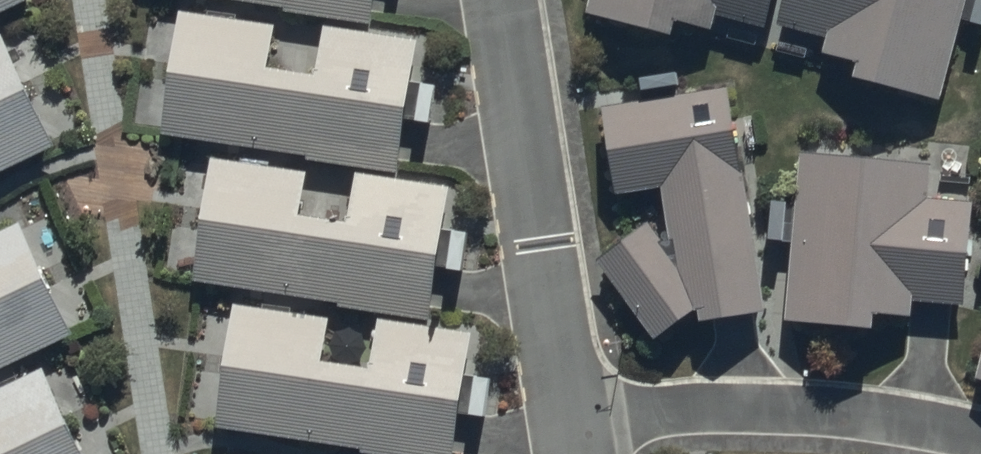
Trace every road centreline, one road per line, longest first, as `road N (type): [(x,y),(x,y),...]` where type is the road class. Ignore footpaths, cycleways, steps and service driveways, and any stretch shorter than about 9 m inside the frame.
road 1 (residential): [(503,0),(571,419)]
road 2 (residential): [(571,419),(781,407),(980,438)]

